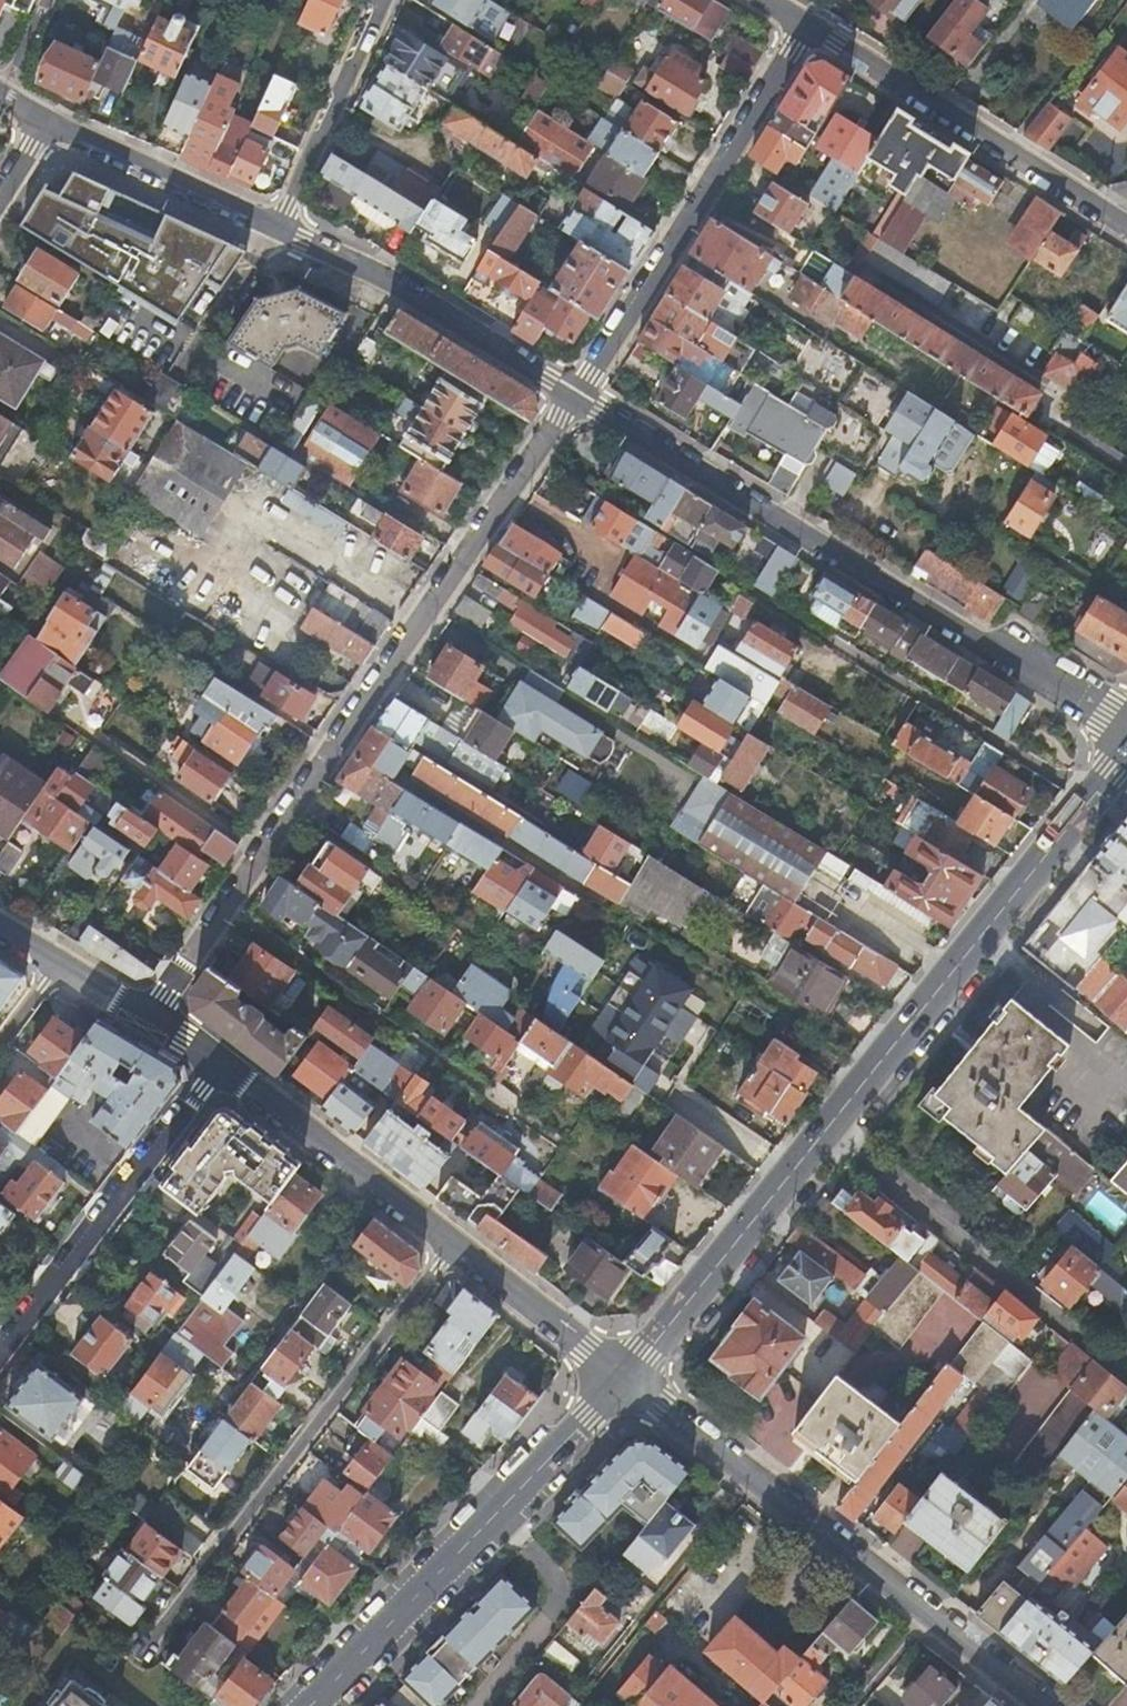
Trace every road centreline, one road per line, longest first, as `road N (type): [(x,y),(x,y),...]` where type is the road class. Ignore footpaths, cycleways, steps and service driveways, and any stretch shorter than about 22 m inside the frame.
road 1 (tertiary): [(1126,752),(625,1379)]
road 2 (residential): [(574,400),(157,1015)]
road 3 (residential): [(574,400),(1126,728)]
road 4 (residential): [(1049,1705),(625,1379)]
road 5 (residential): [(625,1379),(590,1343),(224,1063)]
road 6 (tertiary): [(625,1379),(311,1705)]
road 7 (residential): [(806,29),(574,400)]
road 8 (residential): [(1126,229),(806,29)]
road 9 (residential): [(0,1358),(224,1063)]
road 10 (residential): [(280,225),(396,285),(574,400)]
road 11 (residential): [(48,120),(280,225)]
road 12 (residential): [(280,225),(386,0)]
road 13 (residential): [(157,1015),(0,926)]

